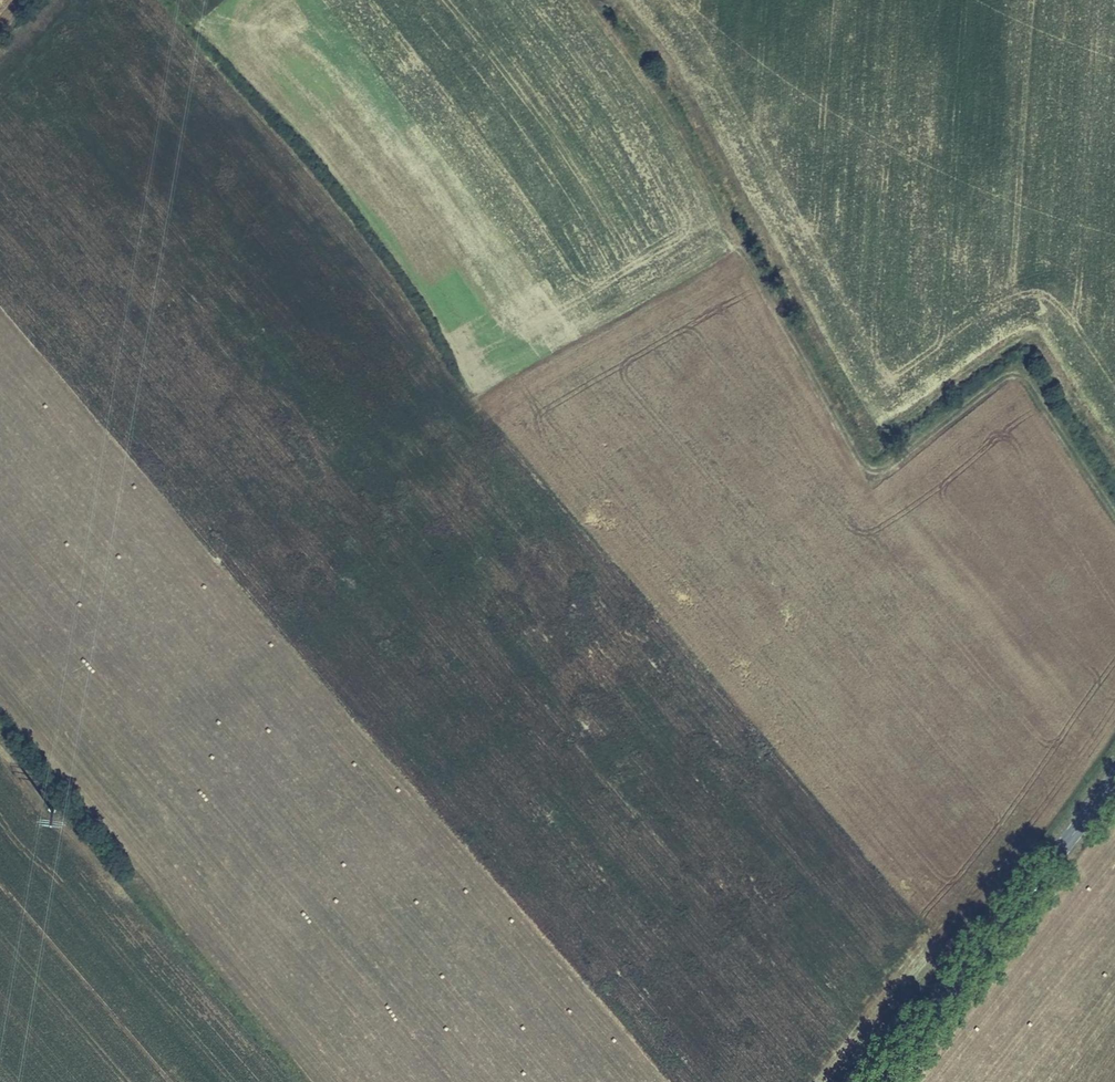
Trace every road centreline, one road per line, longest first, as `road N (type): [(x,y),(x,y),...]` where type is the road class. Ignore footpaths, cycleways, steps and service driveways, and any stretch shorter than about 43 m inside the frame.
road 1 (track): [(0,734),(301,1081)]
road 2 (secondary): [(1114,774),(865,1081)]

